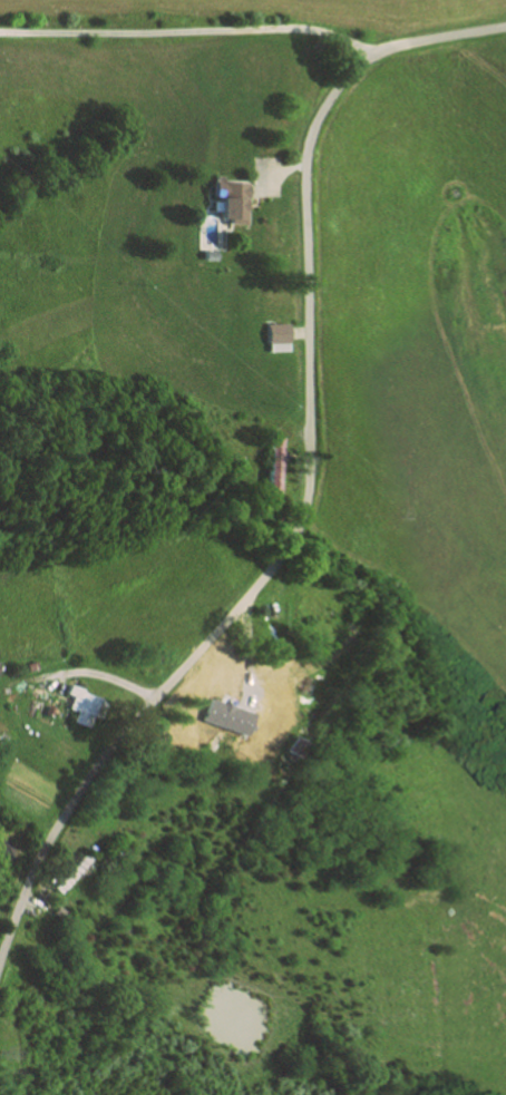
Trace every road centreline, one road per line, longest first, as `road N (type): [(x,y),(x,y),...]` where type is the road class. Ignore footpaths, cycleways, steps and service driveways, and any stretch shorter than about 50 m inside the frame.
road 1 (residential): [(0,941),(32,866),(91,771),(244,598),(302,510),(305,168),(320,113),(358,68),(390,47),(505,25)]

